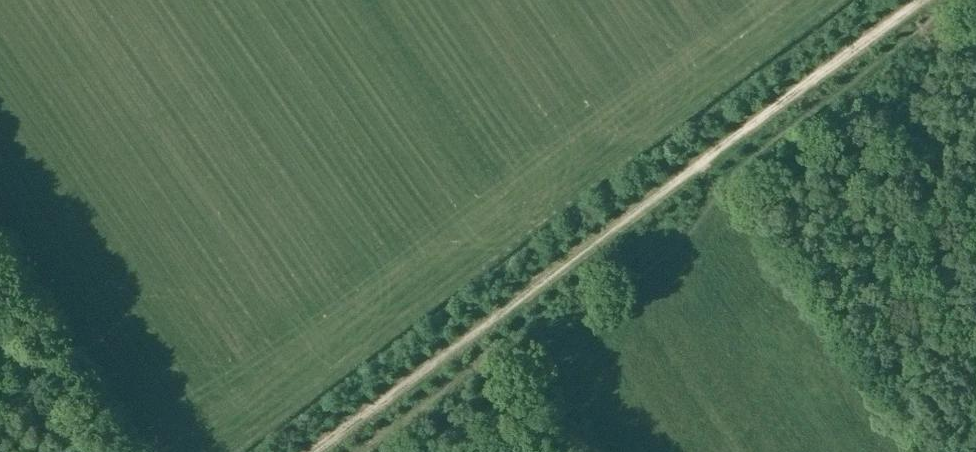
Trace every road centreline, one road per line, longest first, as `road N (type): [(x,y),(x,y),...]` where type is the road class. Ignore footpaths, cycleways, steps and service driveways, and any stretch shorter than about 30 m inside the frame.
road 1 (track): [(311,451),(919,0)]
road 2 (track): [(941,0),(933,19),(735,168),(677,247),(572,330),(495,346),(353,451)]
road 3 (track): [(118,451),(0,284)]

